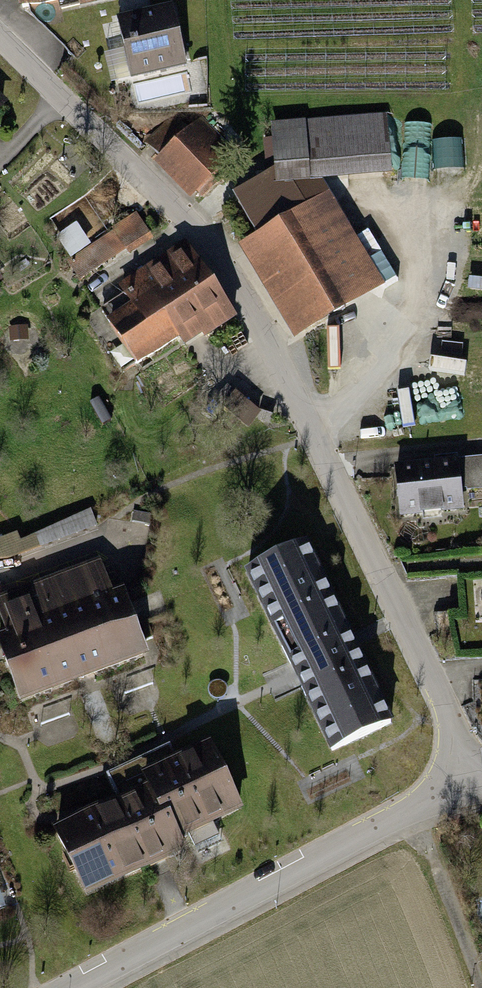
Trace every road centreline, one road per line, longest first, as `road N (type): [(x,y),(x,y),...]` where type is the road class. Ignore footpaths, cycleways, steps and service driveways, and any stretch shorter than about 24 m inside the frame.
road 1 (residential): [(0,39),(204,238),(311,427),(468,778)]
road 2 (residential): [(468,778),(77,987)]

